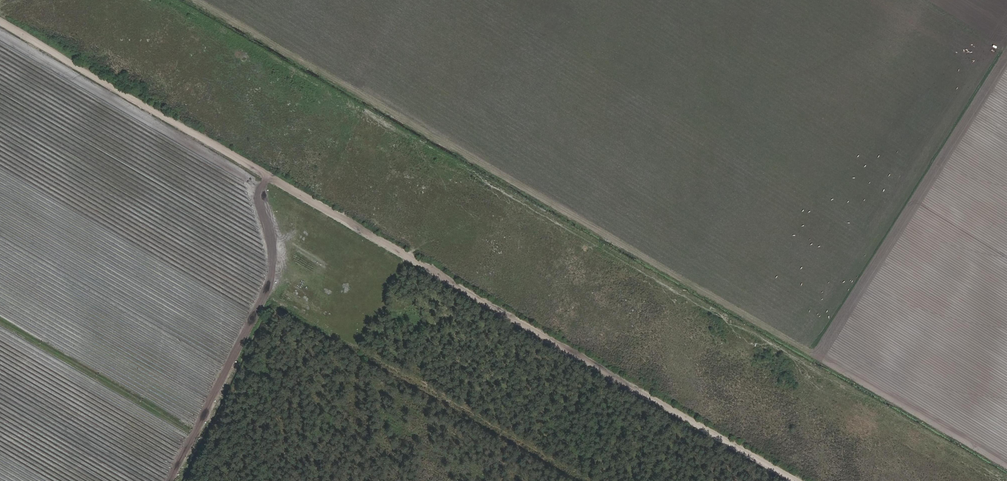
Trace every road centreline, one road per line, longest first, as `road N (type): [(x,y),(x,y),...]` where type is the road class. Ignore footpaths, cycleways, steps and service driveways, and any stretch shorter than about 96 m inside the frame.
road 1 (track): [(198,0),(1006,465)]
road 2 (track): [(795,480),(0,21)]
road 3 (track): [(1006,30),(796,344)]

